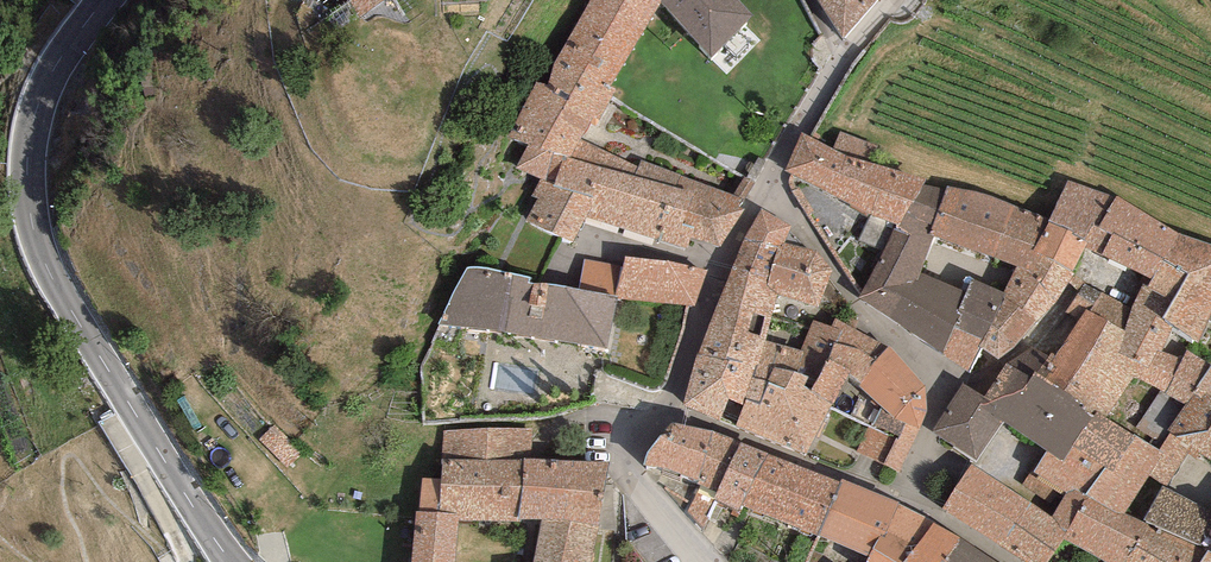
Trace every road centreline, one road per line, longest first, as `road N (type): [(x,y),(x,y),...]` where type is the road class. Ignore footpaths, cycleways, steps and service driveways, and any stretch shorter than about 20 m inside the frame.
road 1 (residential): [(703,561),(631,484),(629,450),(663,414),(768,186),(845,55),(890,0)]
road 2 (tertiary): [(229,561),(135,424),(34,233),(25,179),(33,127),(103,0)]

